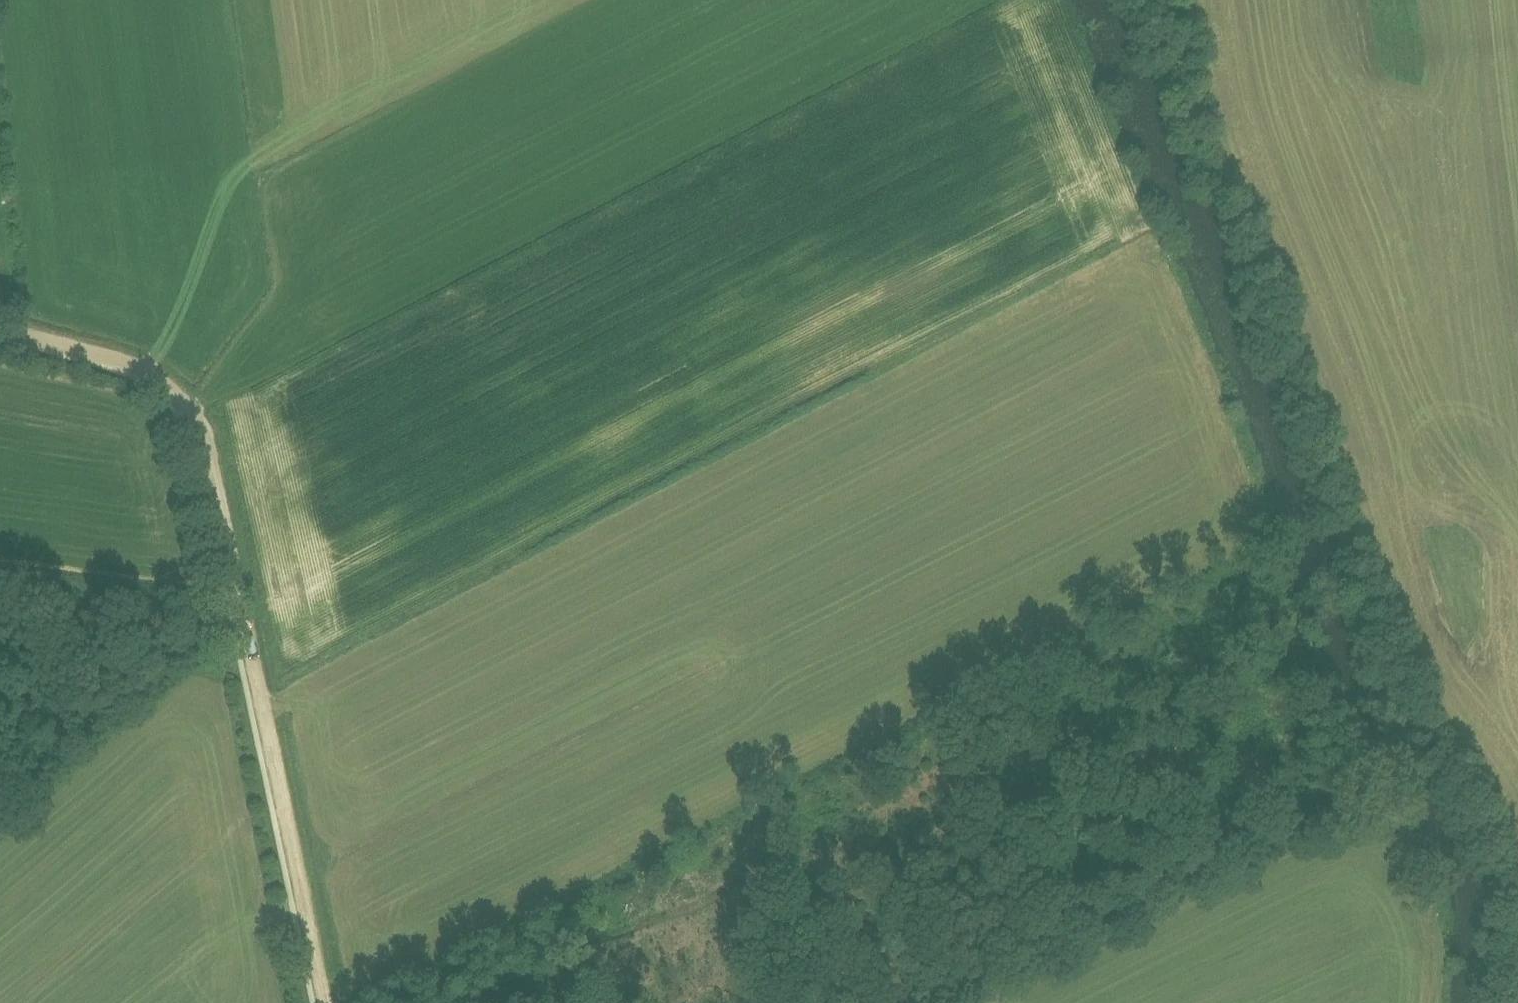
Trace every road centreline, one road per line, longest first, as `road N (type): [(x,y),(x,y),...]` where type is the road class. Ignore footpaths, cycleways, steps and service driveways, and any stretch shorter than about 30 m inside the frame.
road 1 (track): [(326,1002),(195,420),(147,374),(0,332)]

